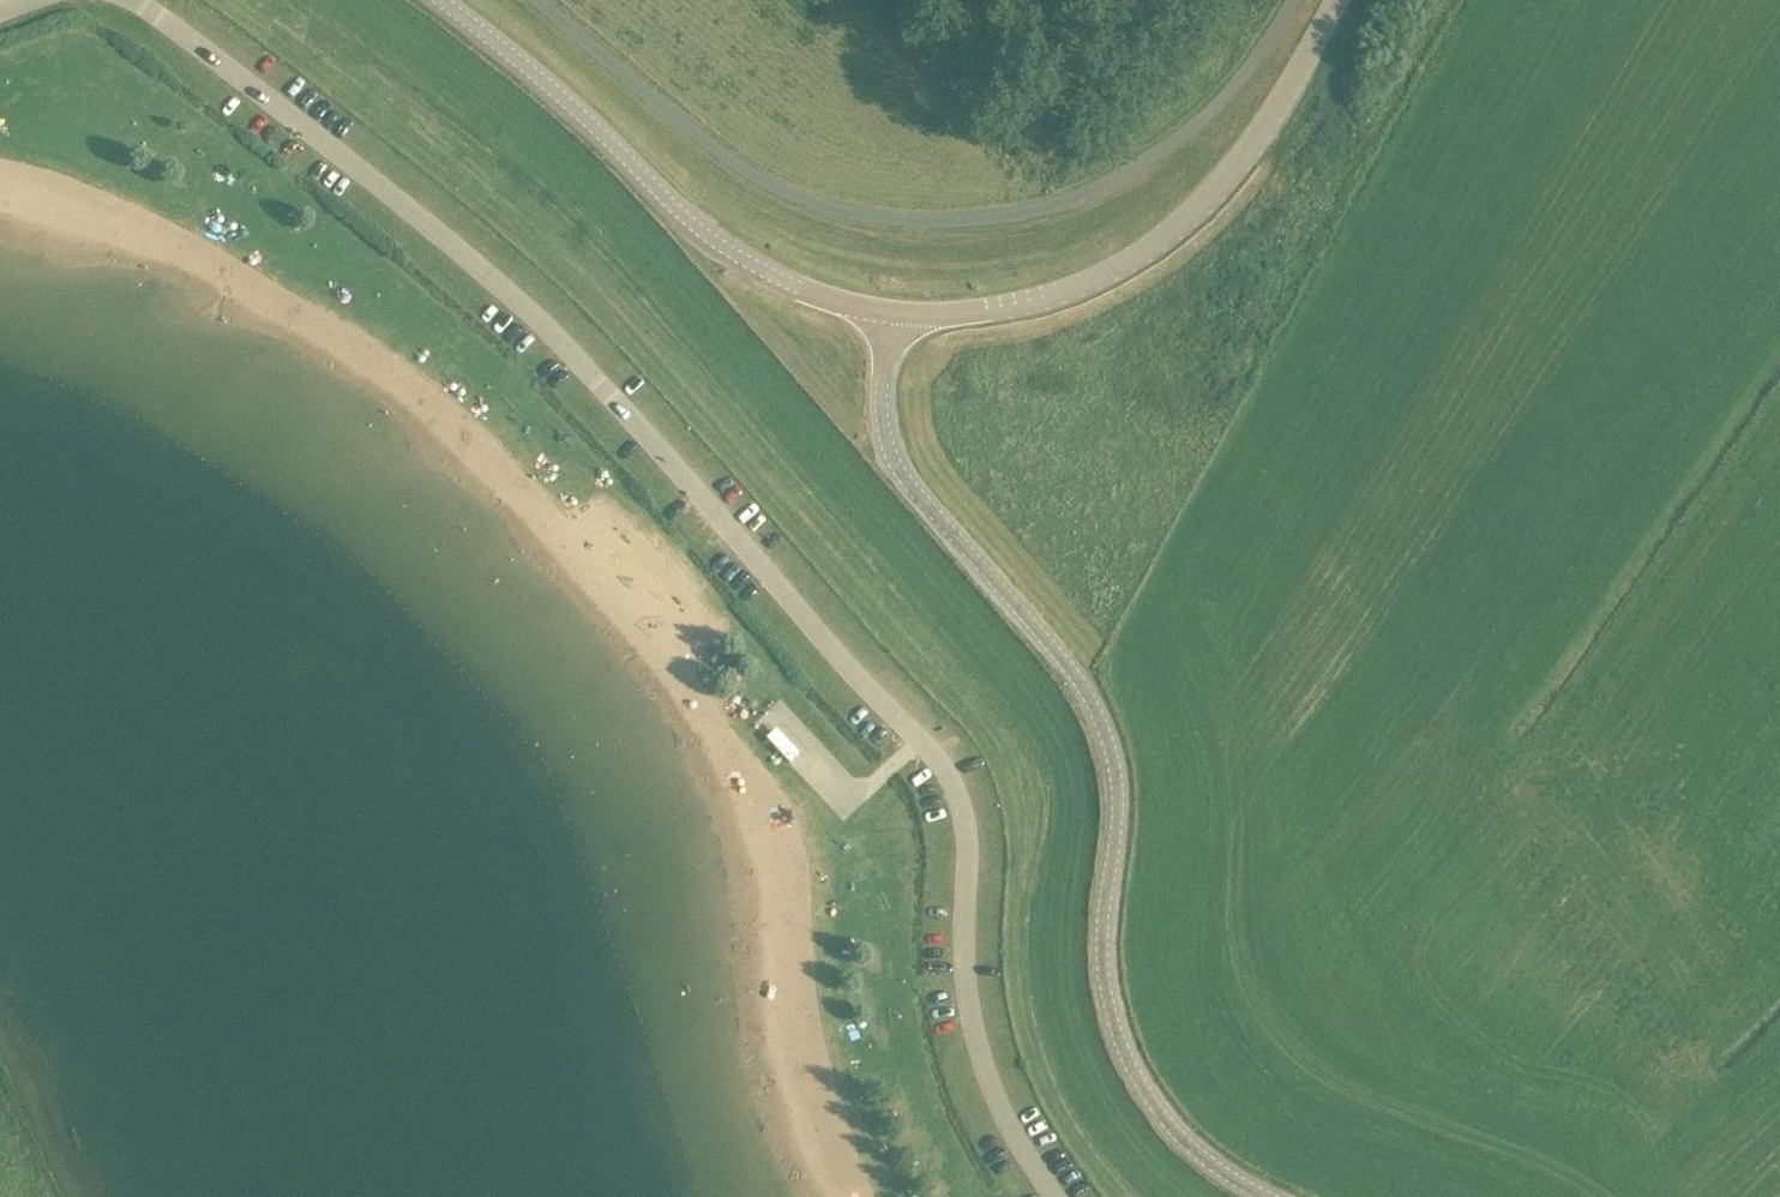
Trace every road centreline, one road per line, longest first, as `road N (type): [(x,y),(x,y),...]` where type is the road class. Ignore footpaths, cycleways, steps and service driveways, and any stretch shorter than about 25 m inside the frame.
road 1 (unclassified): [(1261,1196),(1180,1143),(1114,1042),(1096,949),(1111,813),(1094,717),(1052,655),(889,472),(877,391),(887,316)]
road 2 (tertiary): [(887,316),(1038,305),(1113,274),(1178,234),(1277,111),(1339,0)]
road 3 (tertiary): [(887,316),(766,278),(699,238),(576,108),(443,0)]

